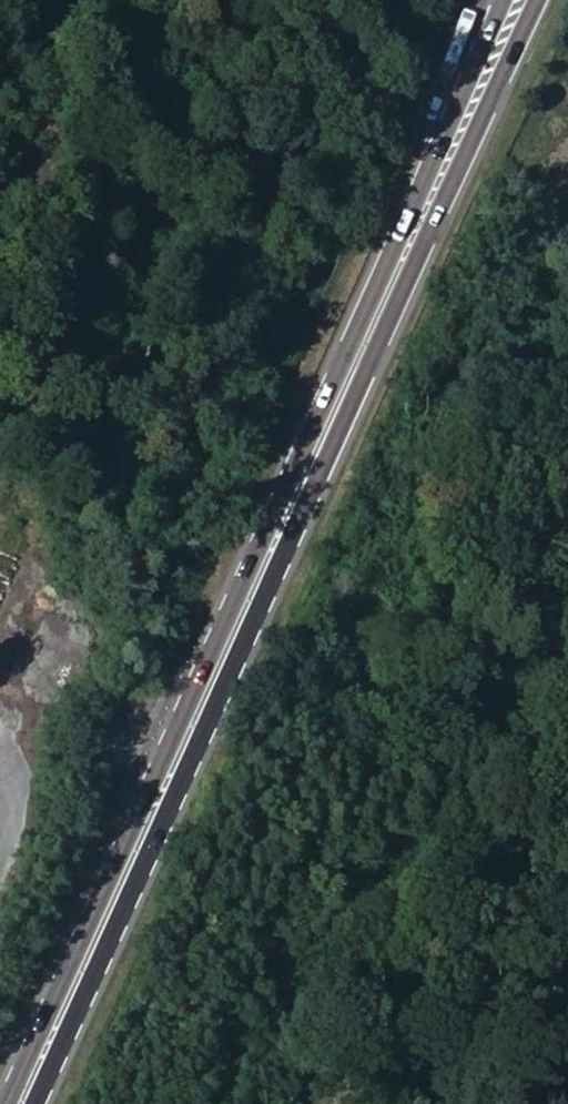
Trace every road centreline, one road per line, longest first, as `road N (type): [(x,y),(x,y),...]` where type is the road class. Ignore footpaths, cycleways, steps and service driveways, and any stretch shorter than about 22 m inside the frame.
road 1 (primary): [(35,1103),(539,0)]
road 2 (primary): [(504,0),(6,1103)]
road 3 (track): [(241,249),(80,191),(0,146)]
road 4 (track): [(0,399),(58,335),(80,191)]
road 5 (track): [(241,249),(436,333)]

